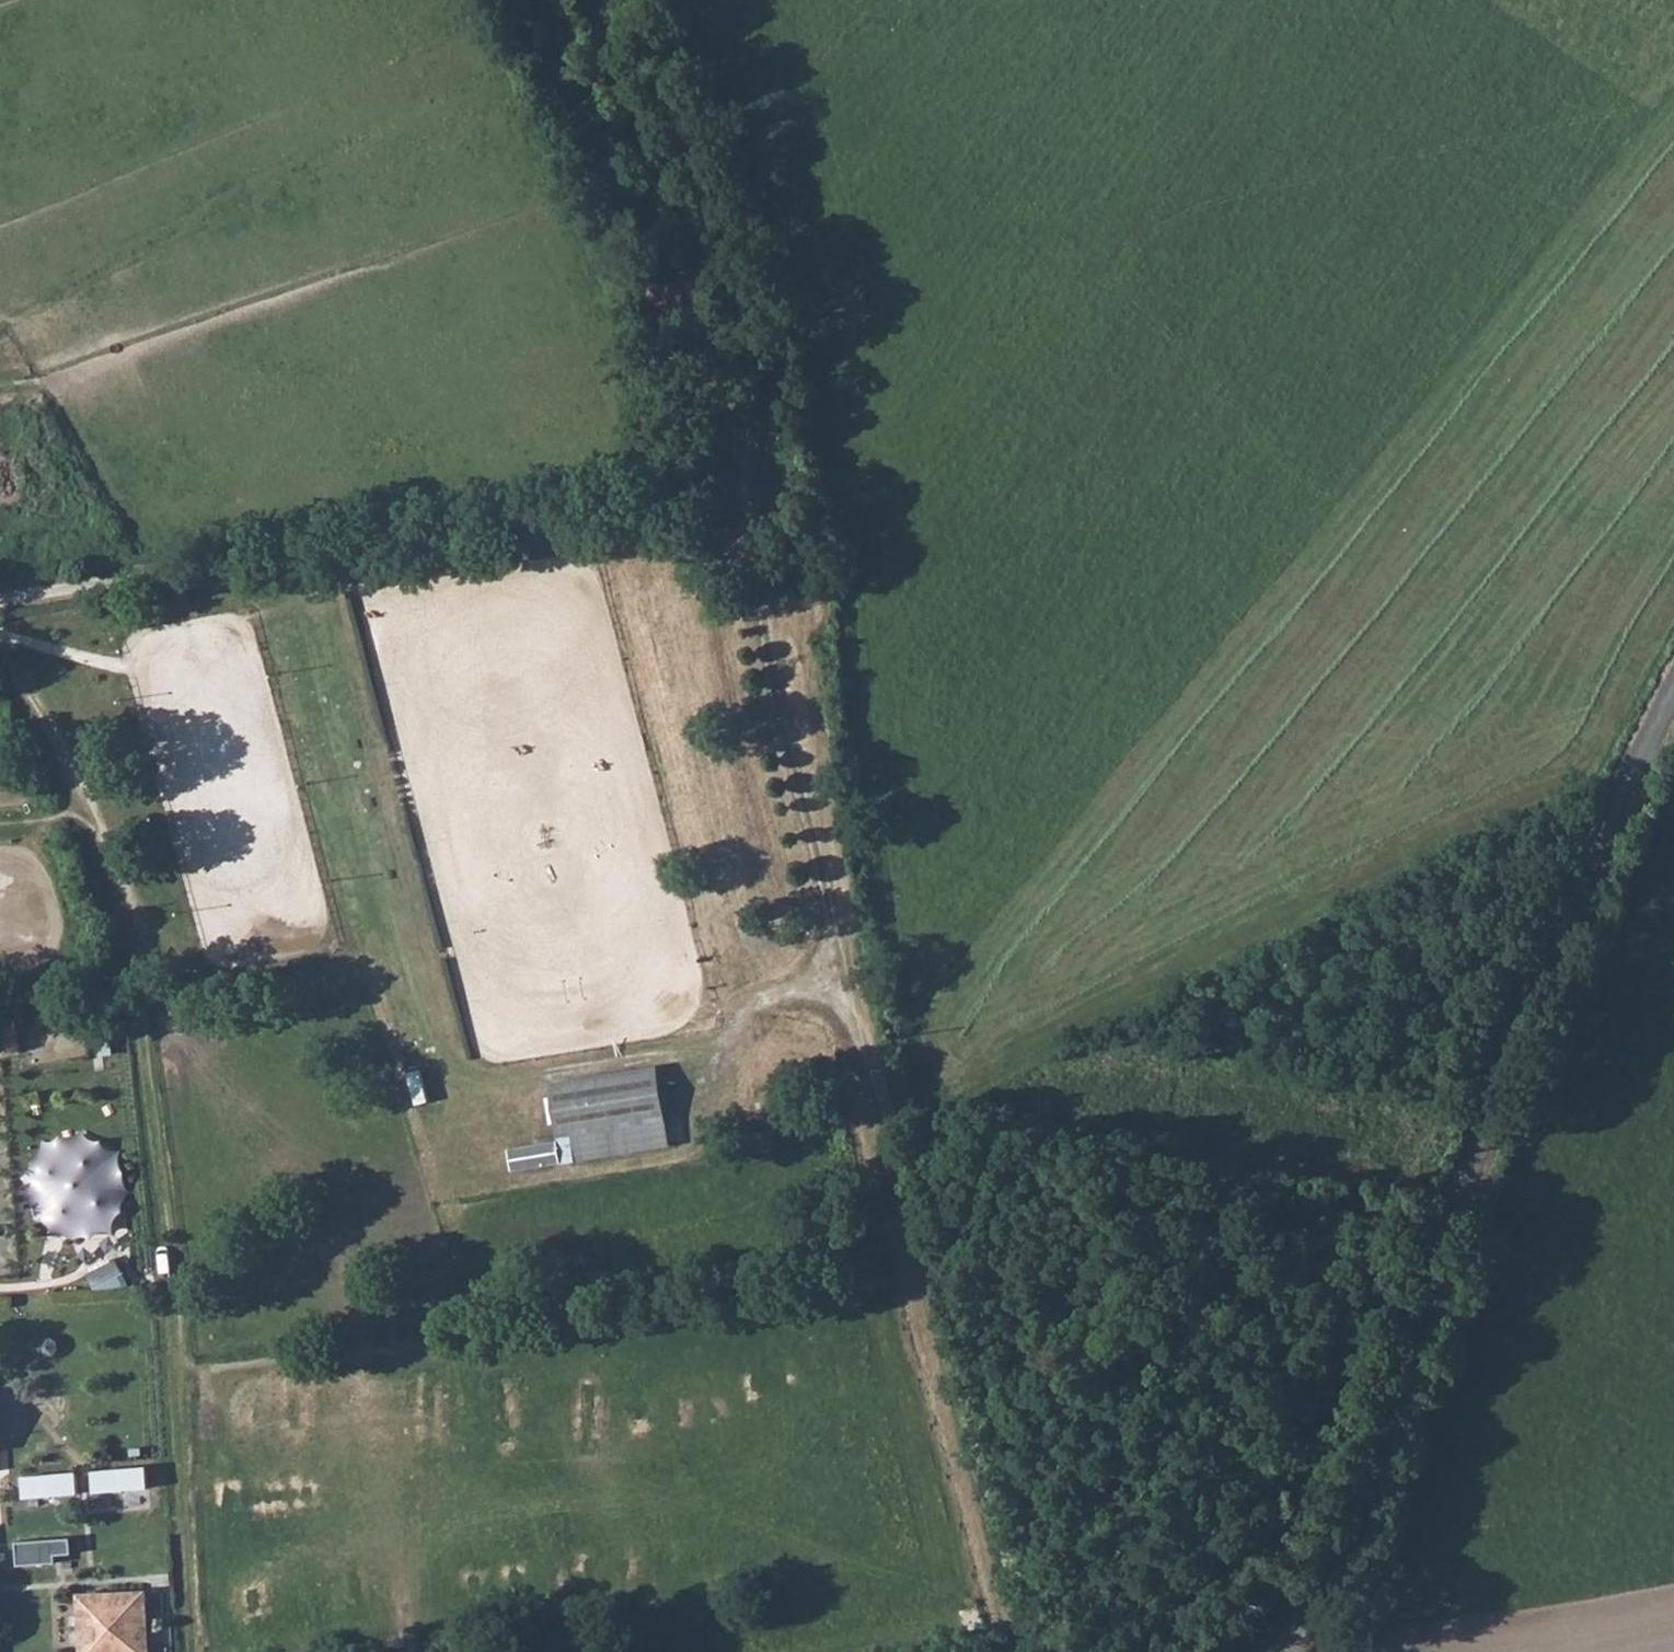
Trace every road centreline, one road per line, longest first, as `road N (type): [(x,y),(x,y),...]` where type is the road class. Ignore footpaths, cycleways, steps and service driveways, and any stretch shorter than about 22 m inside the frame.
road 1 (track): [(596,0),(682,192),(718,339),(764,645),(903,1219),(1026,1651)]
road 2 (unclassified): [(1304,1651),(1378,1488),(1512,1069),(1673,698)]

